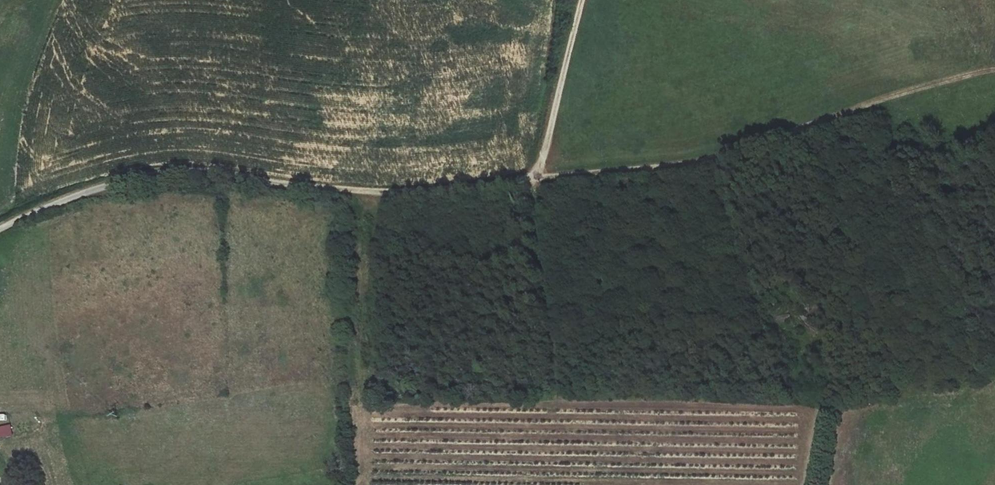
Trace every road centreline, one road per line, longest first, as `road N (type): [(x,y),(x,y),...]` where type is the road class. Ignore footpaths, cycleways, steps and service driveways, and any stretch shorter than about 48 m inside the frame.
road 1 (track): [(534,179),(695,163),(994,68)]
road 2 (track): [(159,174),(205,171),(377,193),(534,179)]
road 3 (track): [(368,421),(360,401),(359,209),(377,193)]
road 4 (track): [(559,403),(534,179)]
road 5 (track): [(534,179),(582,0)]
road 6 (unclassified): [(0,231),(89,192),(159,174)]

